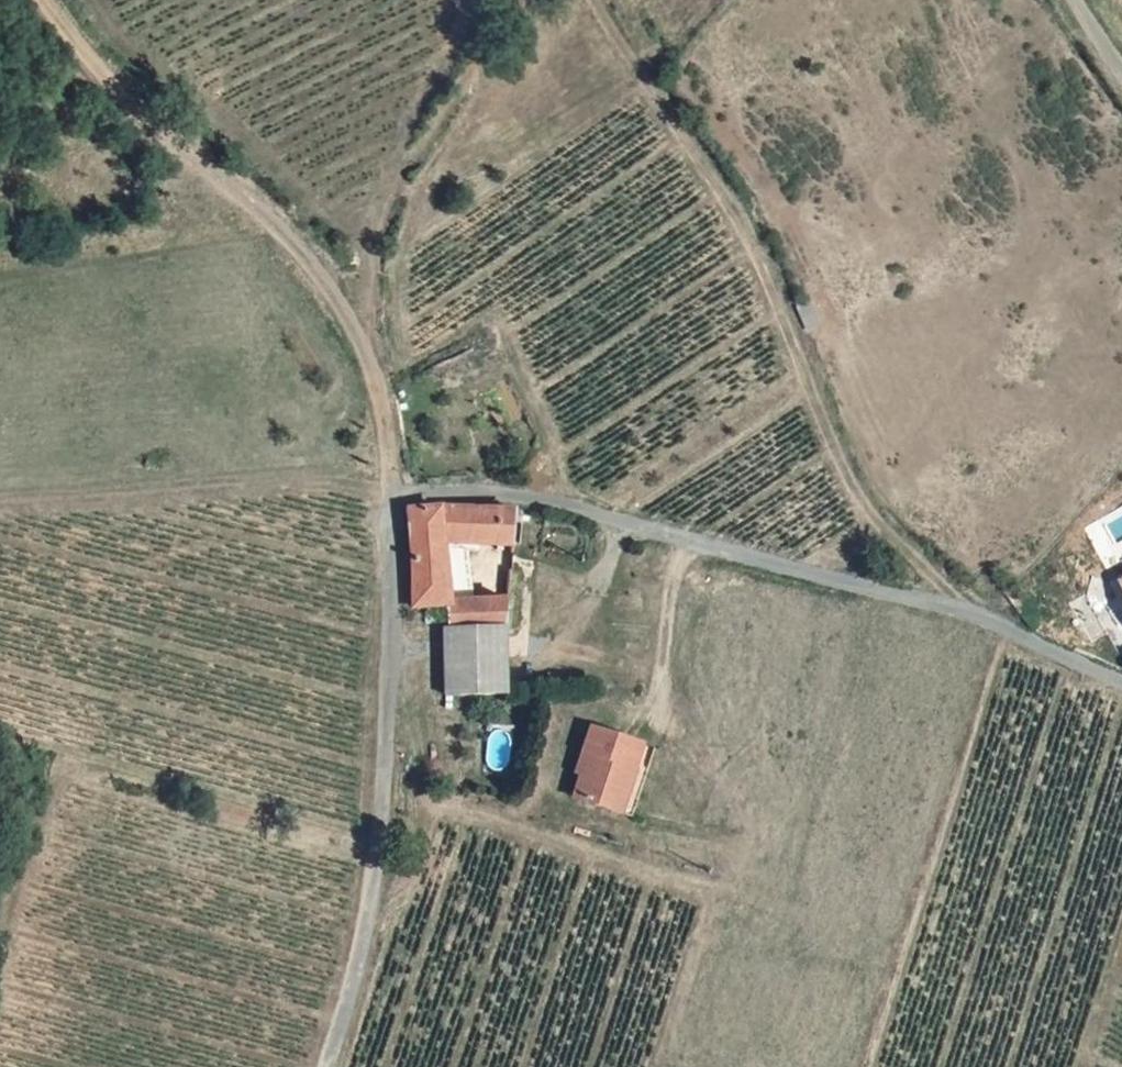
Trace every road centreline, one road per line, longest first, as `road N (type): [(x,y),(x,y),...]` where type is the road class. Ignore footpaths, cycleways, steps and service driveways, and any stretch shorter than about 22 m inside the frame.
road 1 (unclassified): [(1121,675),(967,613),(528,491),(398,496),(385,812),(367,915),(325,1066)]
road 2 (track): [(593,0),(742,220),(829,439),(888,527),(967,613)]
road 3 (track): [(43,0),(128,102),(275,222),(363,348),(379,400)]
road 4 (track): [(379,400),(394,371),(381,249),(400,189),(473,74),(487,0)]

